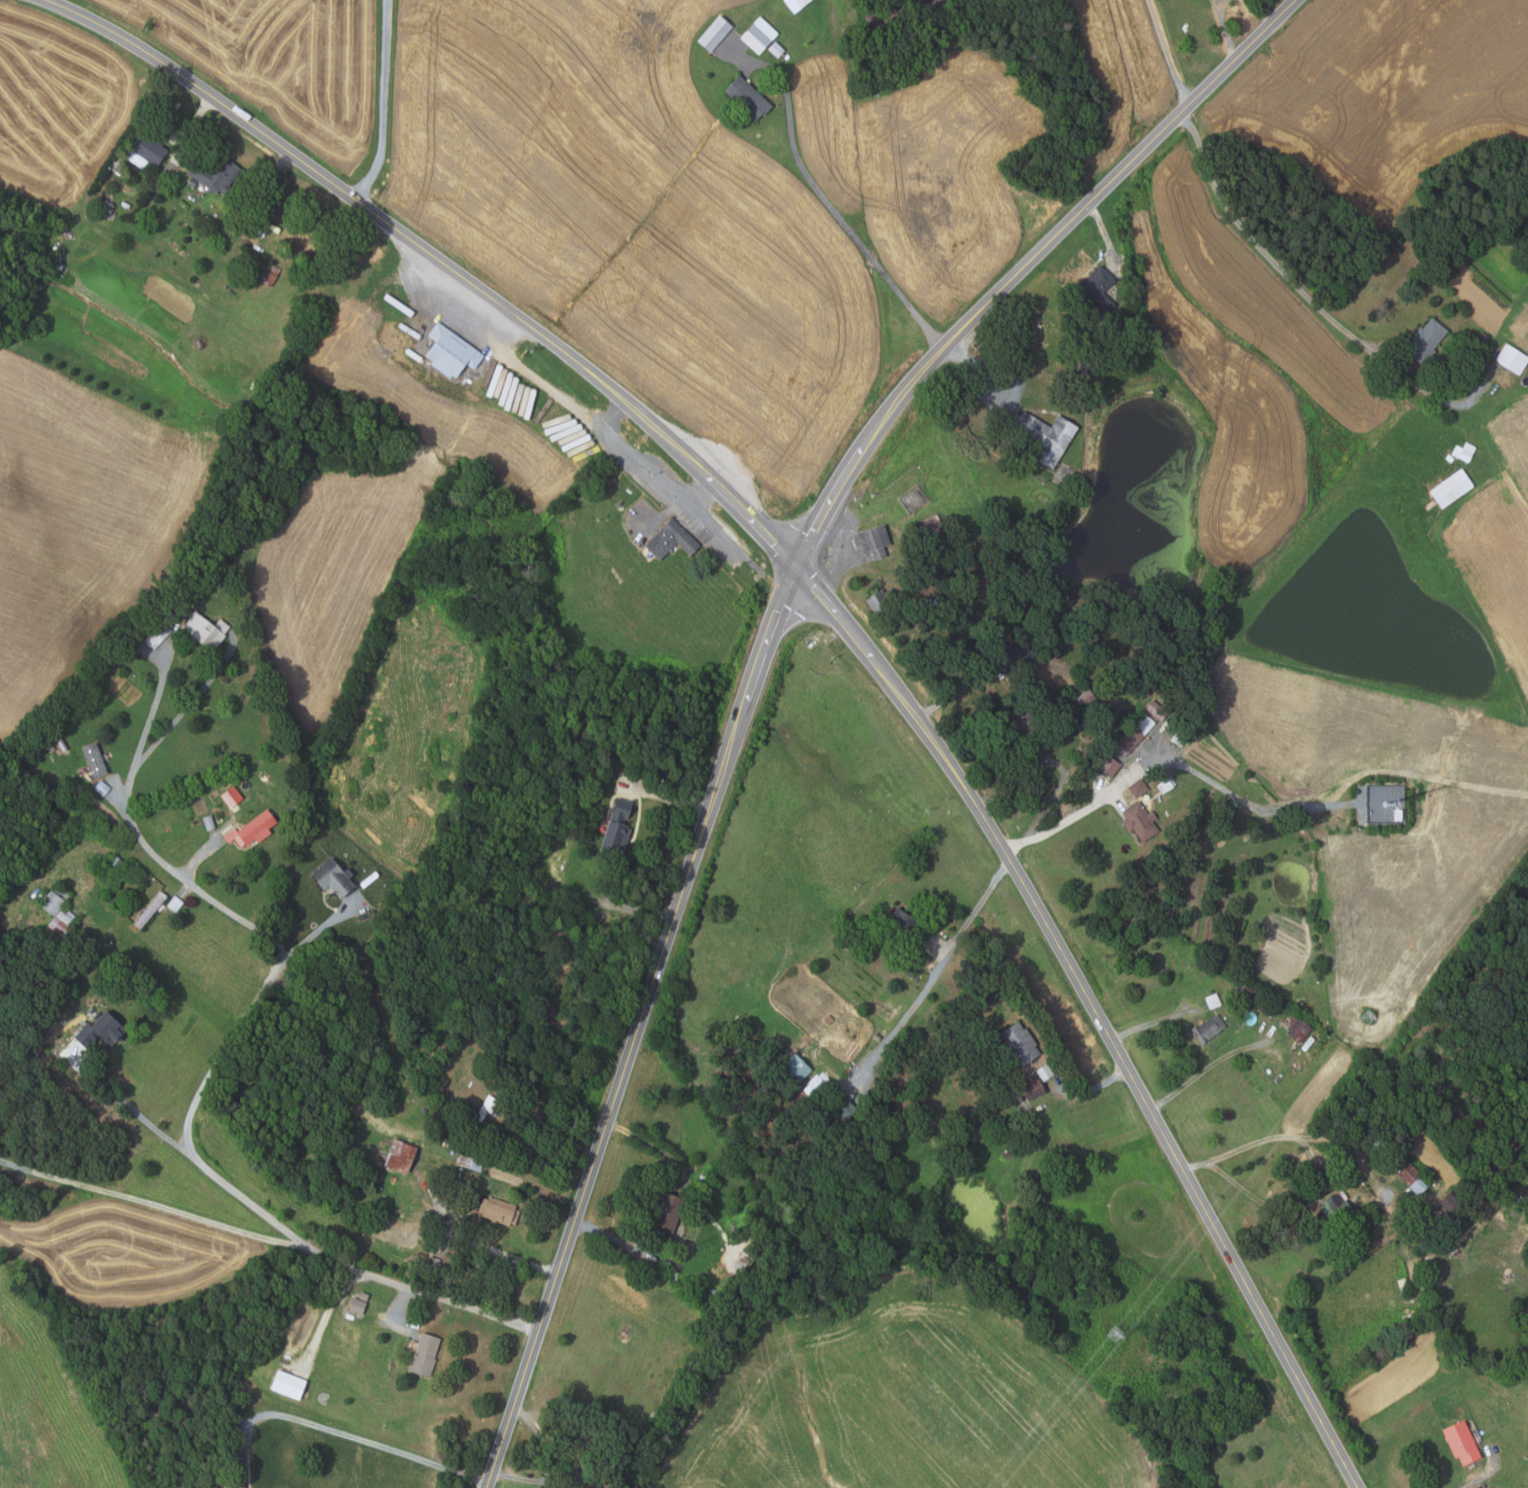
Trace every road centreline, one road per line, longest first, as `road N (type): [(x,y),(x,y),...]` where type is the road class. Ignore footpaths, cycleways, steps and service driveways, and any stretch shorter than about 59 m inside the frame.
road 1 (secondary): [(1362,1487),(1005,847),(888,675),(780,548),(584,364),(162,61),(48,0)]
road 2 (secondary): [(485,1487),(747,694),(825,508),(867,440),(942,348),(1291,0)]

